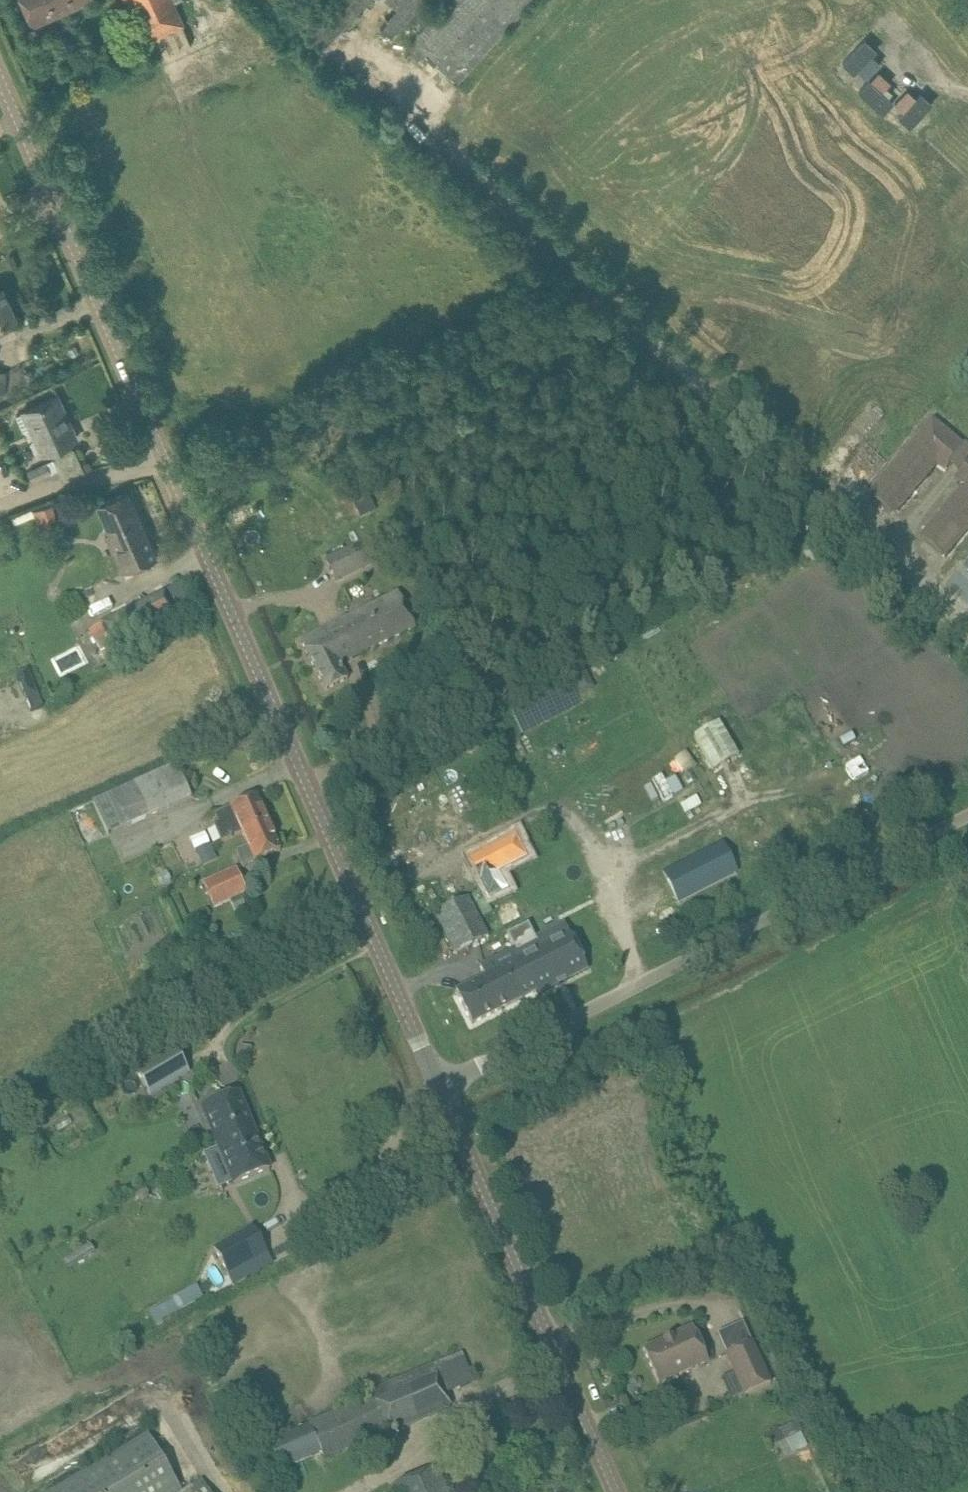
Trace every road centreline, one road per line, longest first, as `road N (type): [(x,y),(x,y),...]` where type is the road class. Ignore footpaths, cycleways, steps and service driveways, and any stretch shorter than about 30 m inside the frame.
road 1 (unclassified): [(438,1081),(0,67)]
road 2 (unclassified): [(967,813),(438,1081)]
road 3 (unclassified): [(615,1491),(438,1081)]

